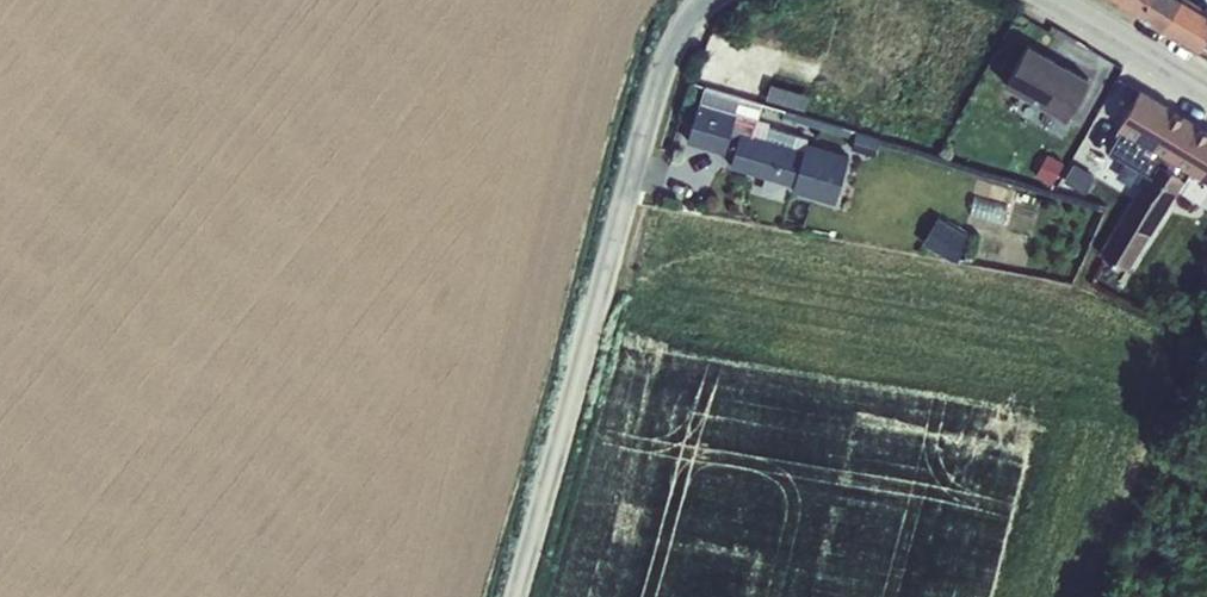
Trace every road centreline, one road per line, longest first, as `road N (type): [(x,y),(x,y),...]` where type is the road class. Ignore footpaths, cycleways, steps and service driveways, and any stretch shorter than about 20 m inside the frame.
road 1 (tertiary): [(694,0),(677,7),(589,262),(503,596)]
road 2 (tertiary): [(1206,99),(1053,0)]

